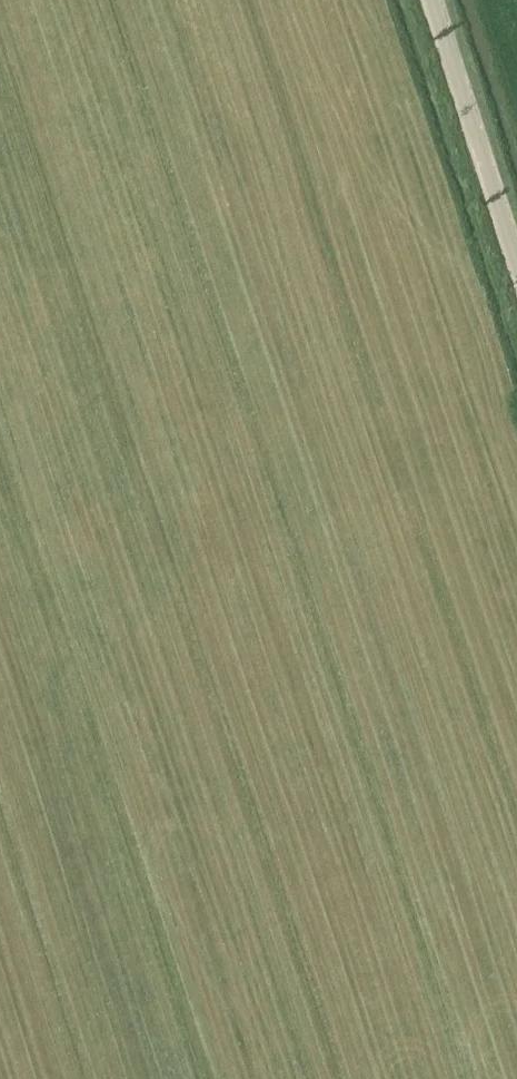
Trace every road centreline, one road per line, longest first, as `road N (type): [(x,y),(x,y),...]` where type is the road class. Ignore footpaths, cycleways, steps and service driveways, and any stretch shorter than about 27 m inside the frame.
road 1 (unclassified): [(516,266),(430,0)]

